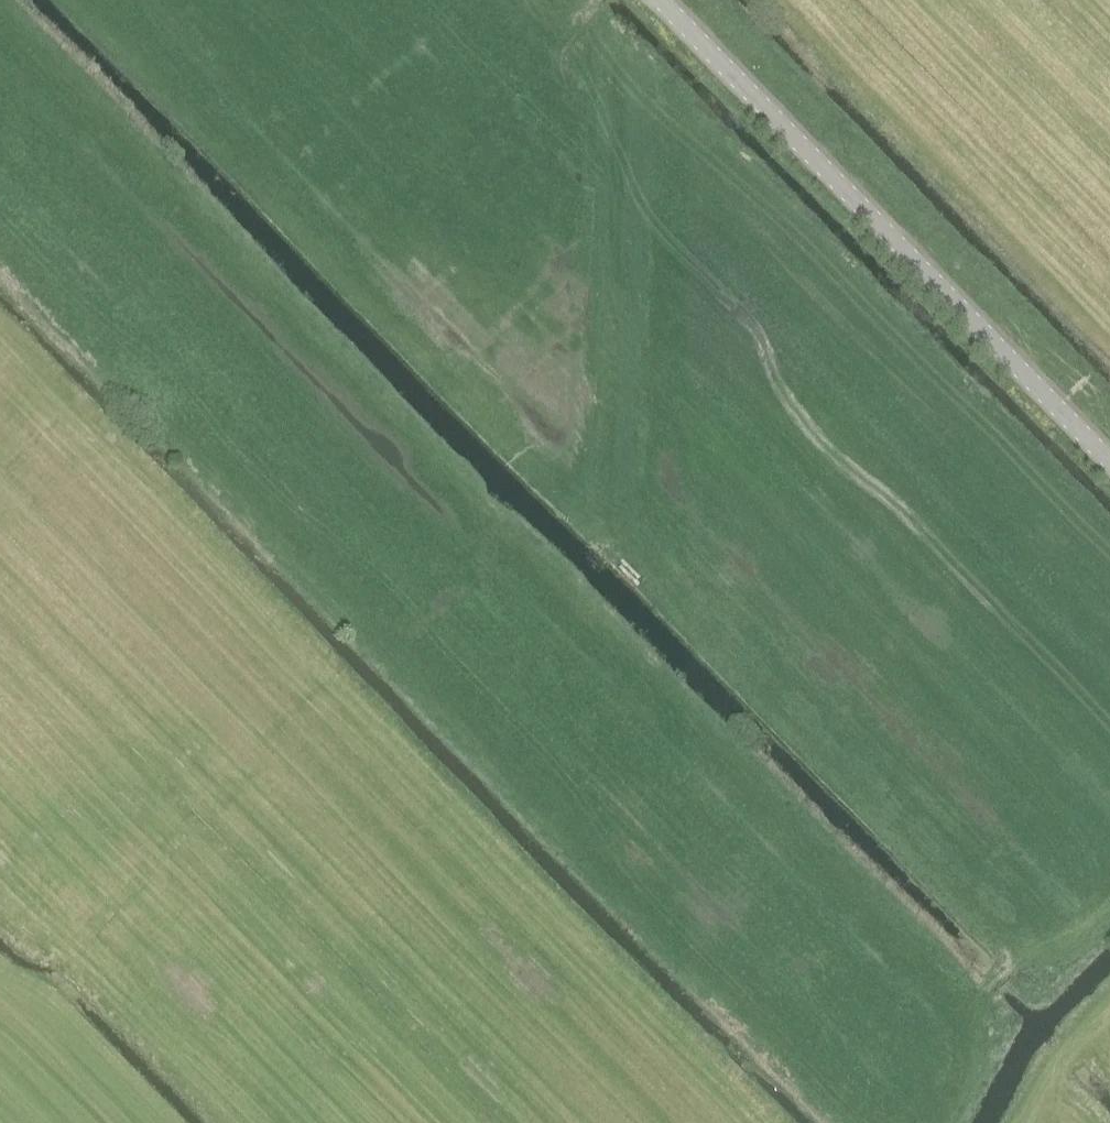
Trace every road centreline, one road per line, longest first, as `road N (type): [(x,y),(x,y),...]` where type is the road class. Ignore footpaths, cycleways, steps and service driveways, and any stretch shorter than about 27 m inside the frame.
road 1 (tertiary): [(1109,461),(661,0)]

